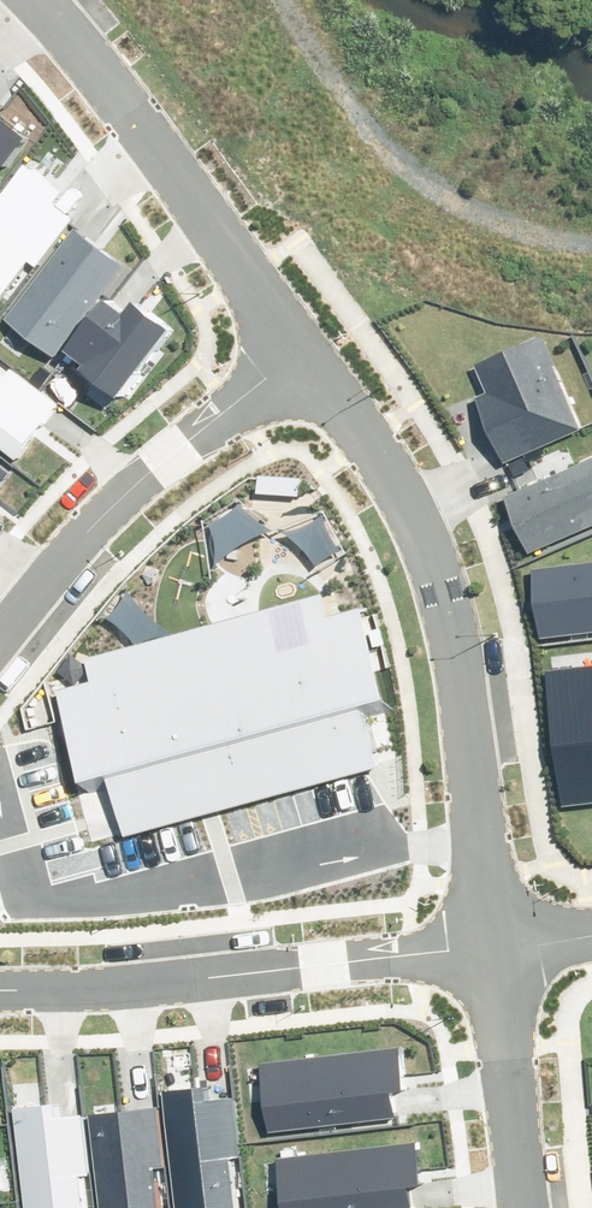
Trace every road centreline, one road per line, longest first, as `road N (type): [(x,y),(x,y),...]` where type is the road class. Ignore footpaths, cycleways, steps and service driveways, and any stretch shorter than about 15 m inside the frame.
road 1 (residential): [(497,945),(452,587),(435,533),(405,469),(302,350)]
road 2 (residential): [(0,990),(497,945)]
road 3 (residential): [(302,350),(157,147),(36,0)]
road 4 (residential): [(302,350),(128,497),(0,651)]
road 5 (residential): [(532,1207),(497,945)]

